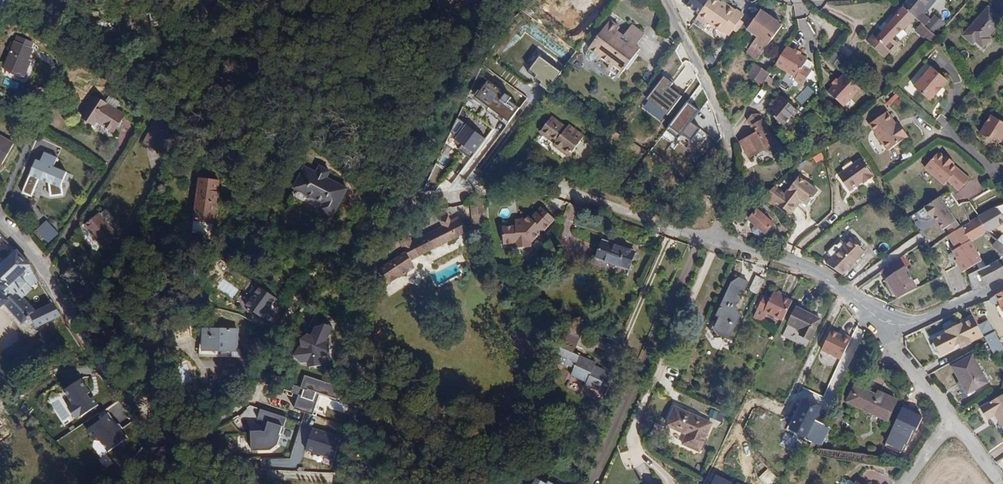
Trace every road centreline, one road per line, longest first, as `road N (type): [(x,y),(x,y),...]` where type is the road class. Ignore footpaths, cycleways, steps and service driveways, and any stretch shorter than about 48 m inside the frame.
road 1 (track): [(162,420),(188,425),(239,404),(305,284),(417,204)]
road 2 (residential): [(718,238),(539,184),(417,204)]
road 3 (residential): [(0,220),(43,267),(101,363),(162,420)]
road 4 (residential): [(718,238),(730,139),(666,0)]
road 5 (residential): [(883,322),(818,271),(718,238)]
road 6 (residential): [(1002,284),(925,320),(883,322)]

